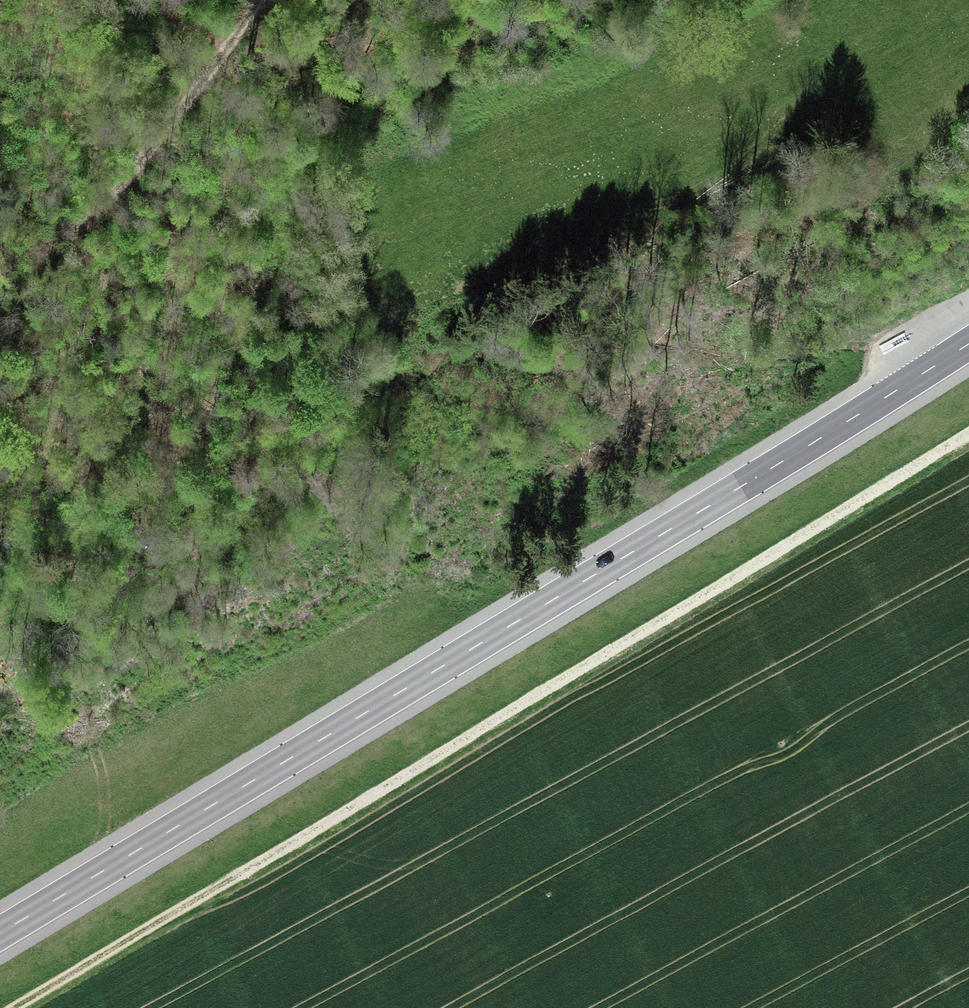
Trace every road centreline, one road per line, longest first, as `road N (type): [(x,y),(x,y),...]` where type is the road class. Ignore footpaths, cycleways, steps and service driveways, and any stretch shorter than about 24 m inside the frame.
road 1 (primary): [(0,935),(968,344)]
road 2 (track): [(968,433),(14,1007)]
road 3 (track): [(0,282),(96,216),(259,0)]

